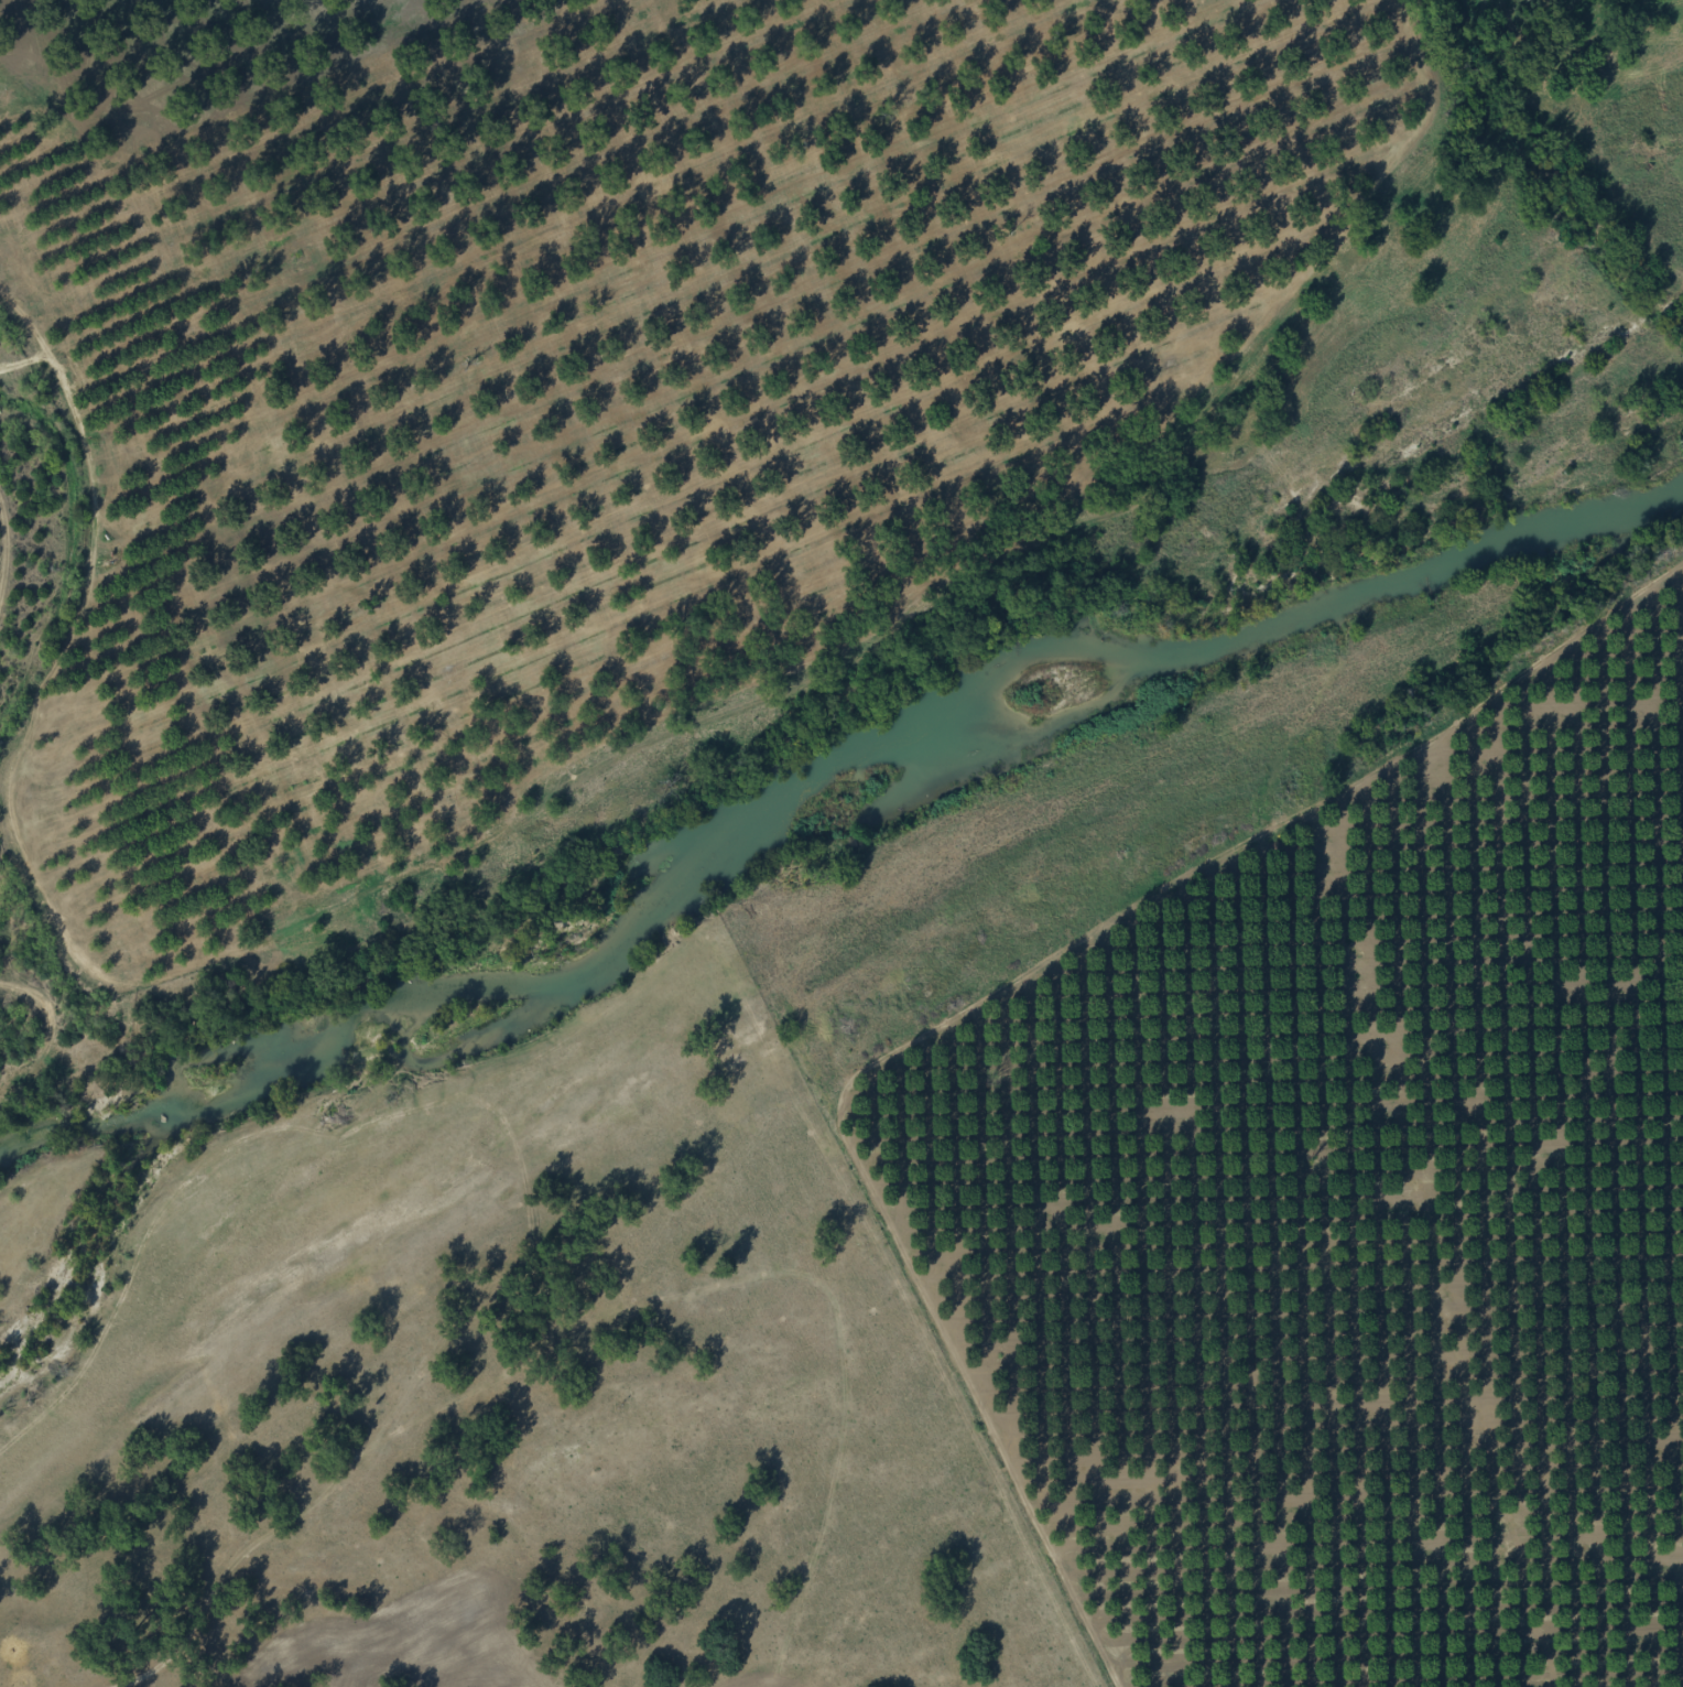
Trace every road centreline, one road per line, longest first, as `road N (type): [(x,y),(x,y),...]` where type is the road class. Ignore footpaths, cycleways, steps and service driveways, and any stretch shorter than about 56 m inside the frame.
road 1 (residential): [(804,1686),(846,1568),(846,1364),(818,1315),(616,1309),(540,1348),(424,1447),(374,1513),(178,1686)]
road 2 (residential): [(315,984),(221,973),(129,885),(112,846),(123,467),(63,401),(0,397)]

